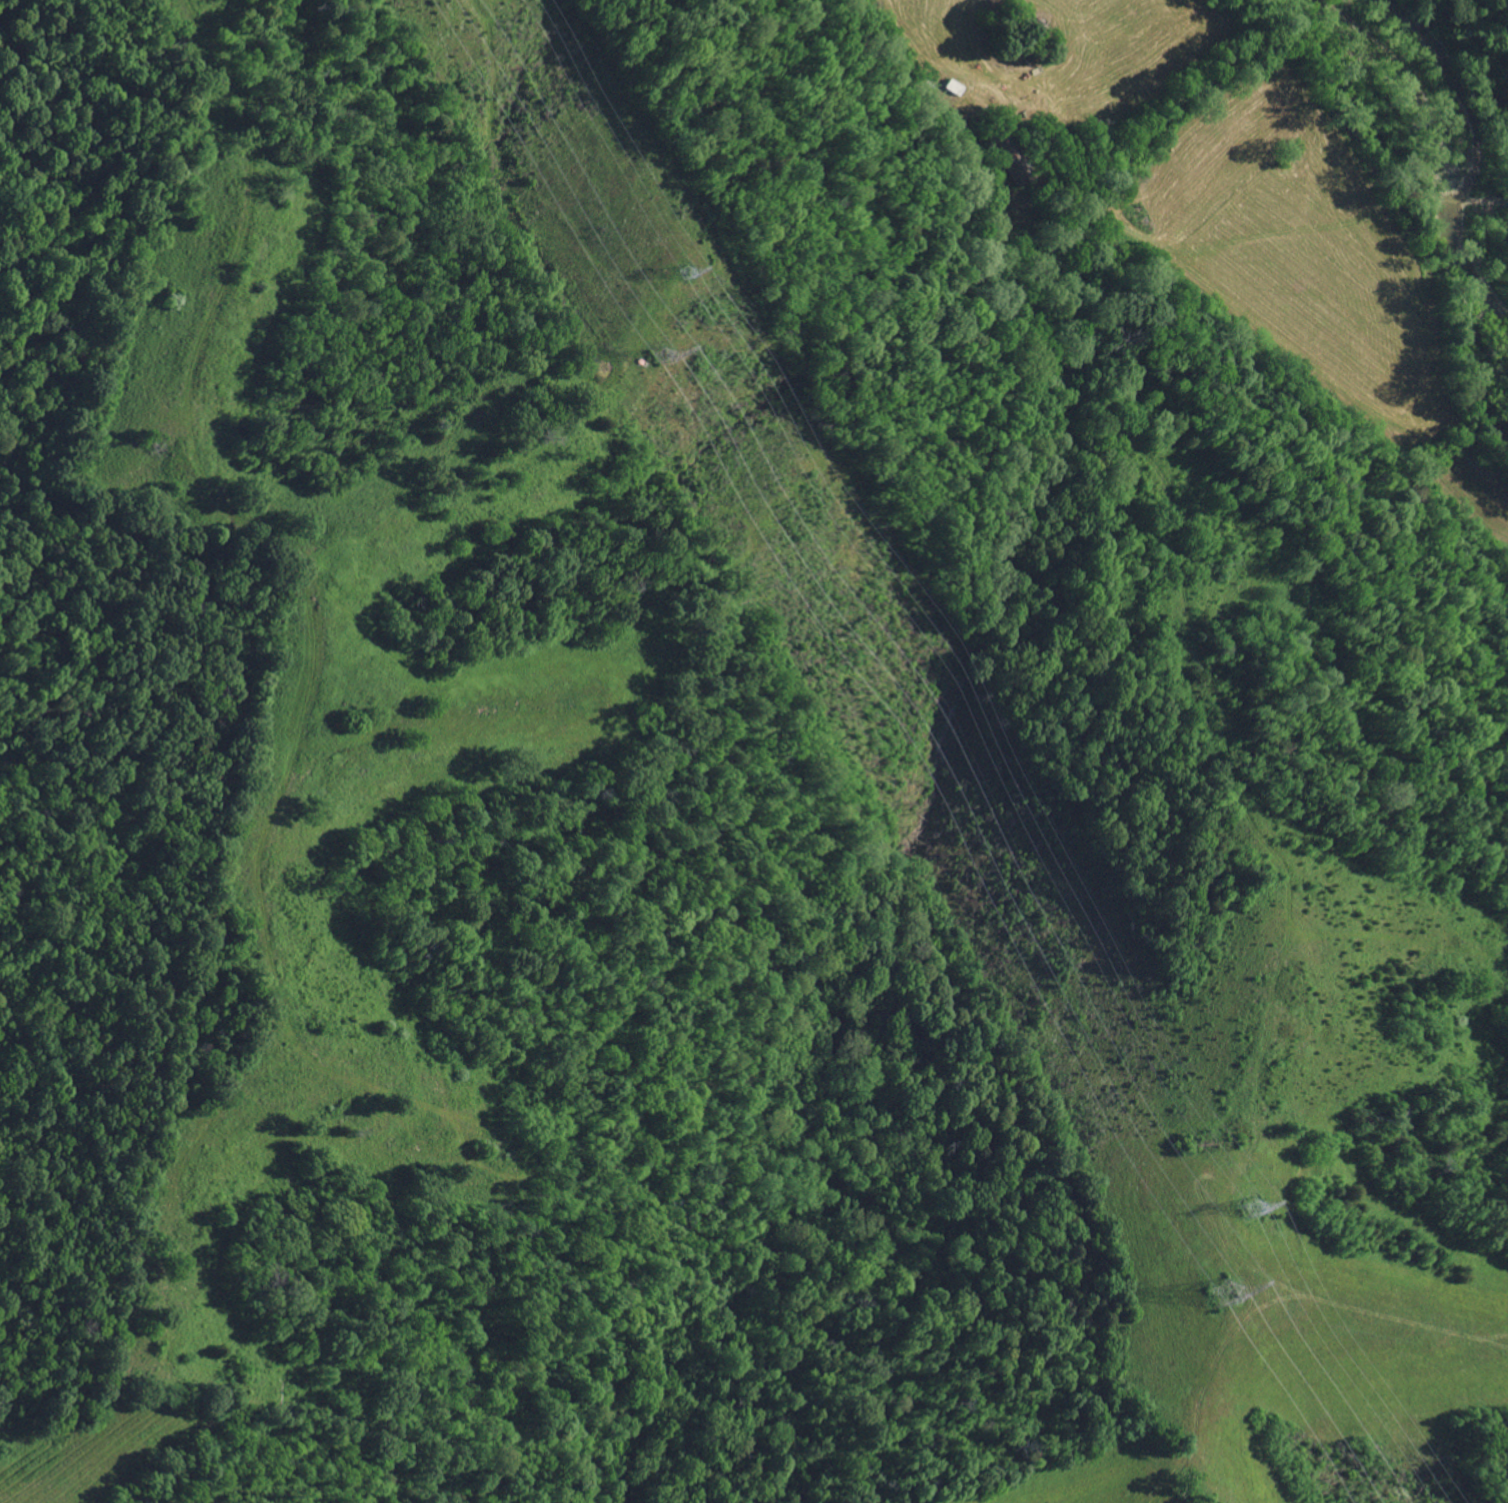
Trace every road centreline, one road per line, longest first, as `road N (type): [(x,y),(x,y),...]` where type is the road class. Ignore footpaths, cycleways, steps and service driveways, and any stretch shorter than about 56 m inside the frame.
road 1 (residential): [(1507,81),(1414,0)]

